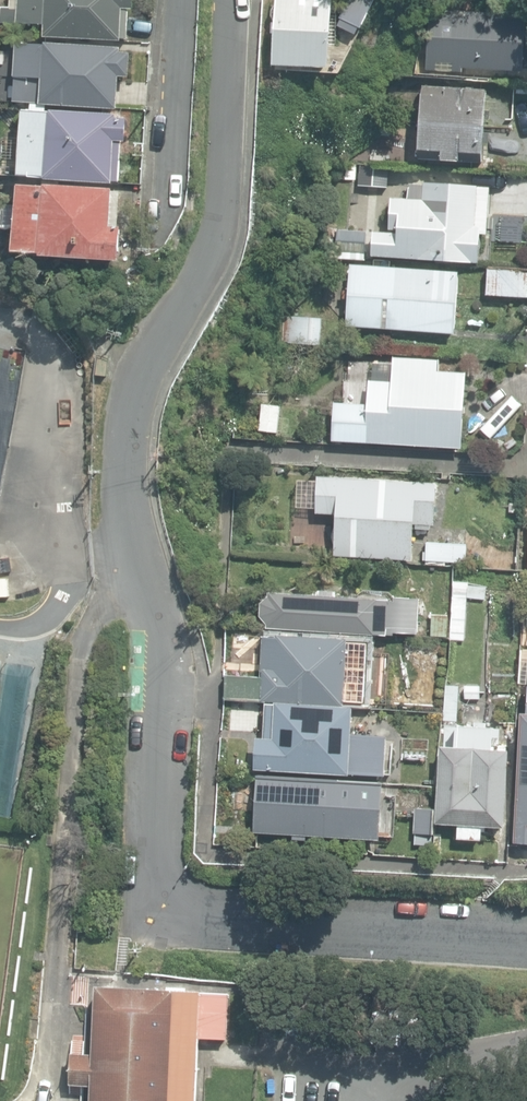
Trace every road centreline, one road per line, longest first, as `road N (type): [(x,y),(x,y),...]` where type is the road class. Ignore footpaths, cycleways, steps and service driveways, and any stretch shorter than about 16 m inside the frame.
road 1 (residential): [(151,884),(153,637),(133,545),(127,410),(146,358),(205,269),(219,198),(229,0)]
road 2 (residential): [(151,884),(165,907),(190,914),(526,939)]
road 3 (residential): [(157,229),(173,0)]

